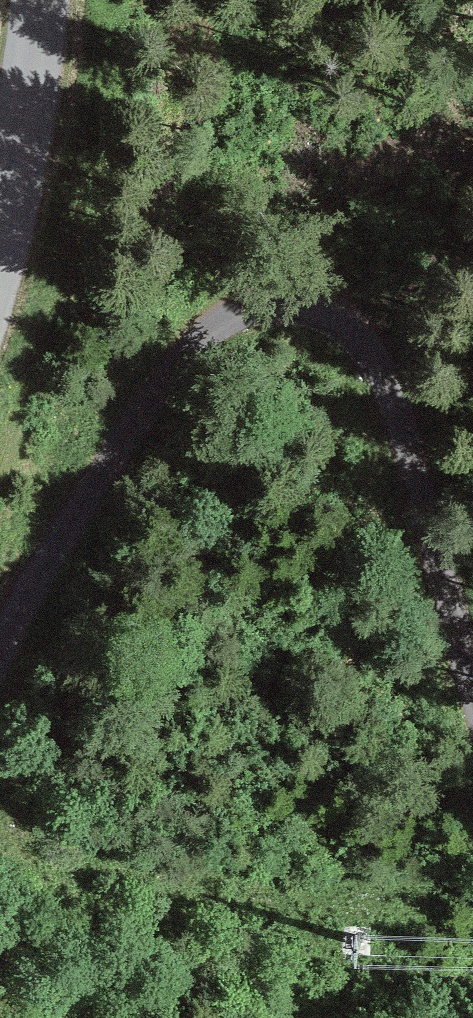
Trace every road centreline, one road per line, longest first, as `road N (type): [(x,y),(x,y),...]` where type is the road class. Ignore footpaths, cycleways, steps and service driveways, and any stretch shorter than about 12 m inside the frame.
road 1 (track): [(0,670),(82,514),(198,349),(269,309),(344,325),(390,382),(472,668)]
road 2 (secondary): [(0,236),(37,0)]

